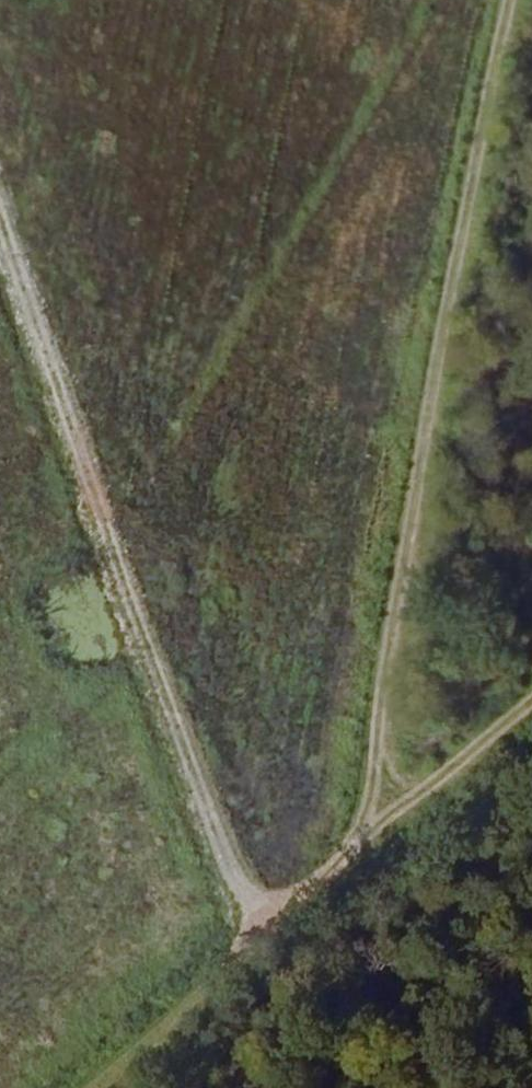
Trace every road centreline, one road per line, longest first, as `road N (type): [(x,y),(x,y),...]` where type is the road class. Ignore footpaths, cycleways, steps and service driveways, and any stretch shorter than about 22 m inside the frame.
road 1 (track): [(531,0),(364,851),(93,1087)]
road 2 (track): [(262,941),(0,138)]
road 3 (track): [(364,851),(531,704)]

